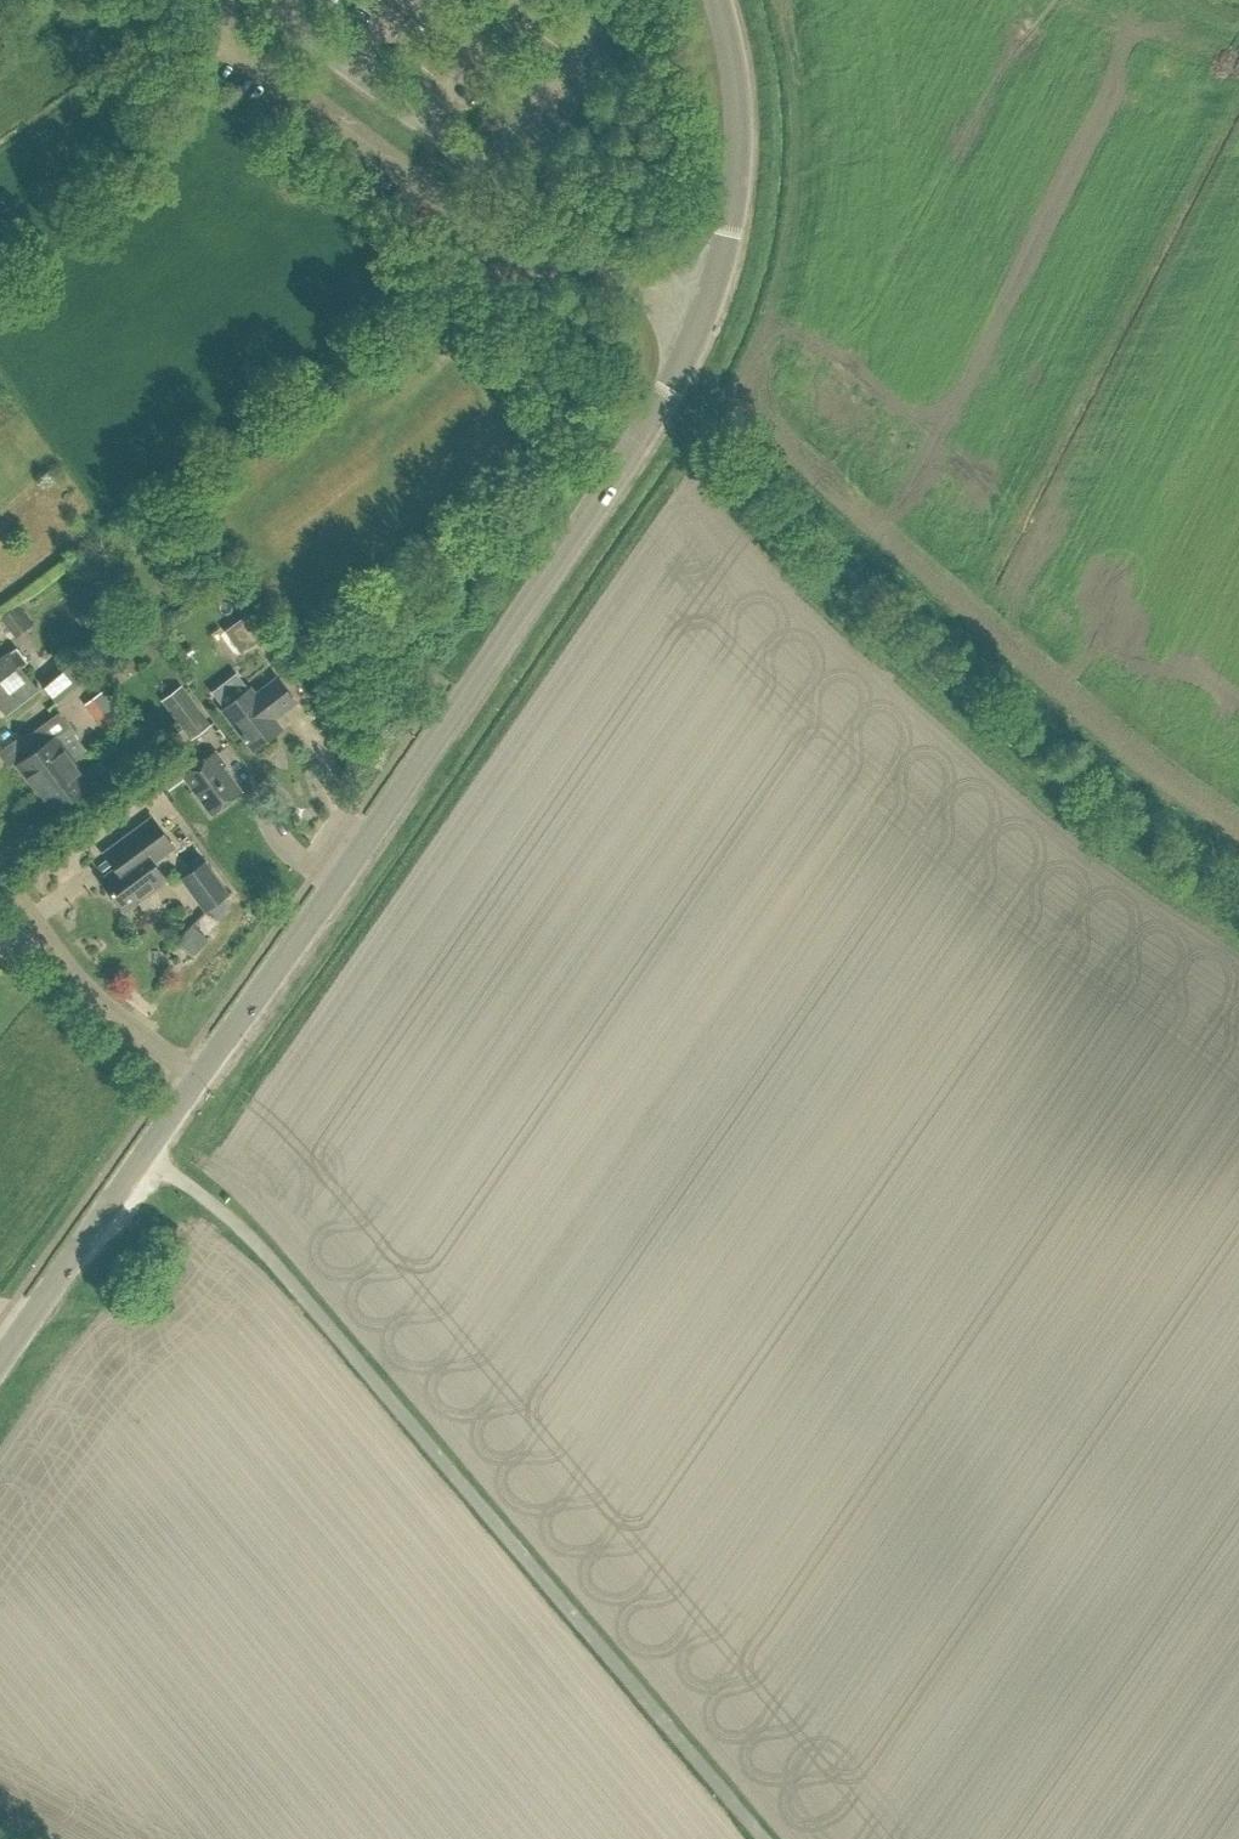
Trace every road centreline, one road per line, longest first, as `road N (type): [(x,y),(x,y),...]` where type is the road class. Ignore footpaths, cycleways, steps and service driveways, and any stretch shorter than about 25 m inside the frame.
road 1 (tertiary): [(0,1359),(629,450),(698,323),(735,198),(738,119),(717,0)]

